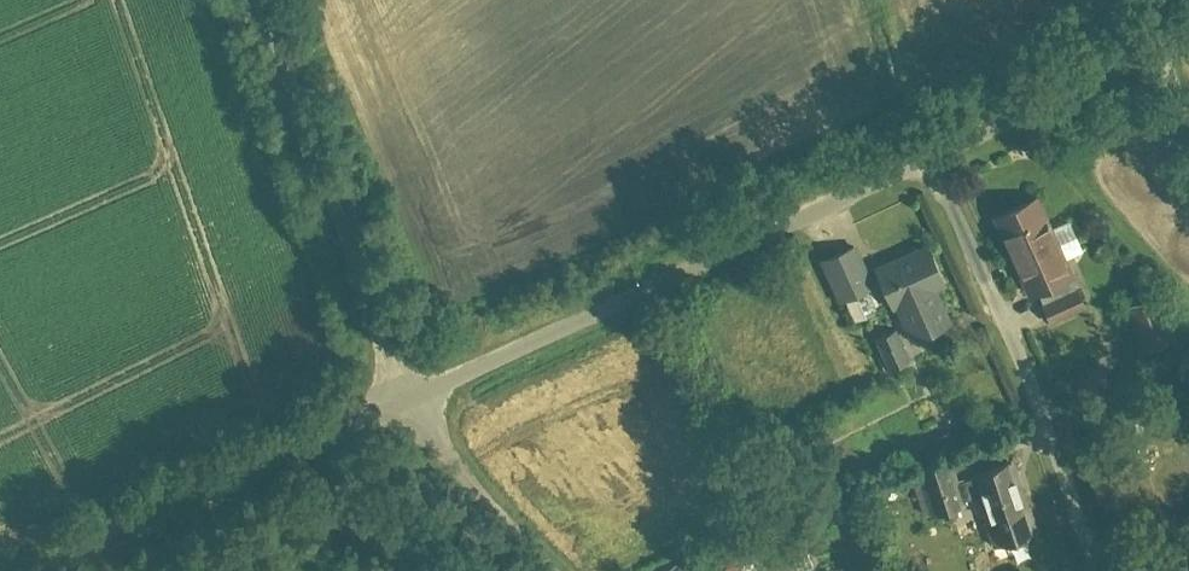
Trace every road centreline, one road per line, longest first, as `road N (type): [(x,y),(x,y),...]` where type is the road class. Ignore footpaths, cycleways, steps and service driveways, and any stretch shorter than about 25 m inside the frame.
road 1 (residential): [(1188,37),(404,400)]
road 2 (residential): [(404,400),(256,0)]
road 3 (residential): [(404,400),(38,570)]
road 4 (residential): [(537,570),(404,400)]

